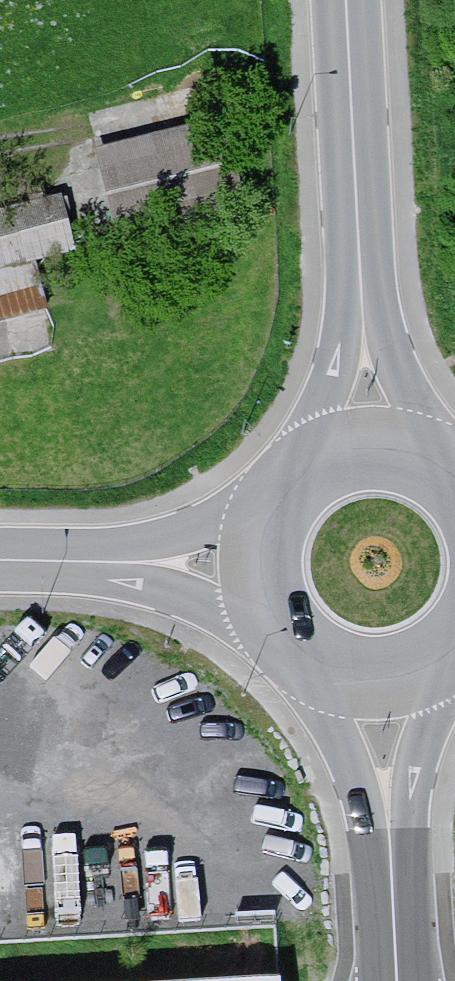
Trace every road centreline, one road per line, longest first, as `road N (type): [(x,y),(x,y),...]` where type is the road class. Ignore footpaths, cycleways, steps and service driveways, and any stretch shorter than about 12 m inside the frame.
road 1 (tertiary): [(371,453),(352,0)]
road 2 (tertiary): [(397,980),(380,674)]
road 3 (residential): [(0,563),(263,570)]
road 4 (tertiary): [(371,453),(325,464),(291,490),(269,527),(263,570)]
road 5 (tertiary): [(263,570),(273,611),(298,645),(334,667),(380,674)]

